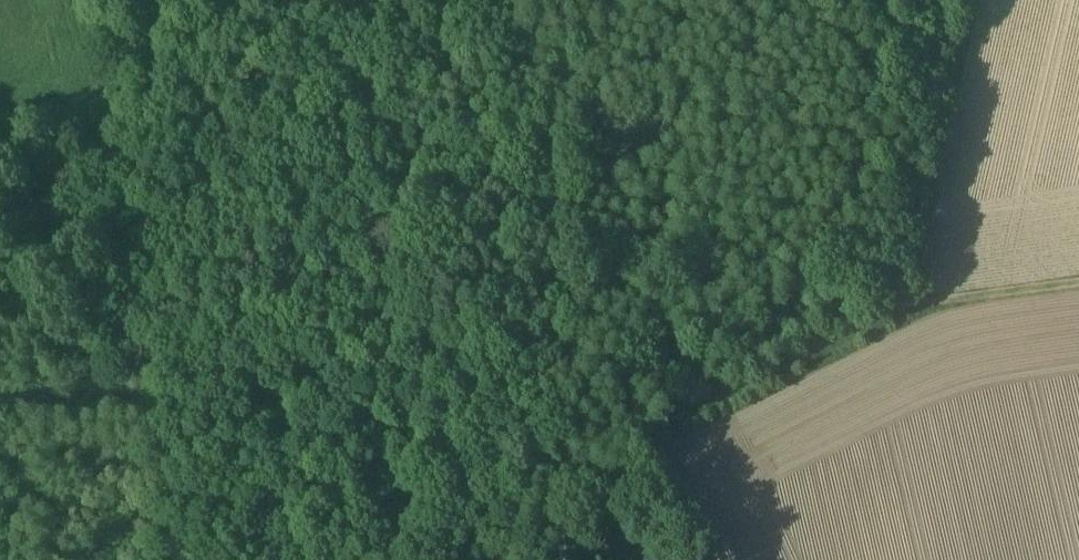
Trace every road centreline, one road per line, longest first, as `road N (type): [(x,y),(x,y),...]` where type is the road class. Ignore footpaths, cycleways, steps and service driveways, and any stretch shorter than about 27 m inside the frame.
road 1 (track): [(145,416),(105,0)]
road 2 (track): [(907,305),(652,454),(637,486),(643,559)]
road 3 (track): [(1078,280),(907,305)]
road 4 (track): [(163,559),(145,416)]

